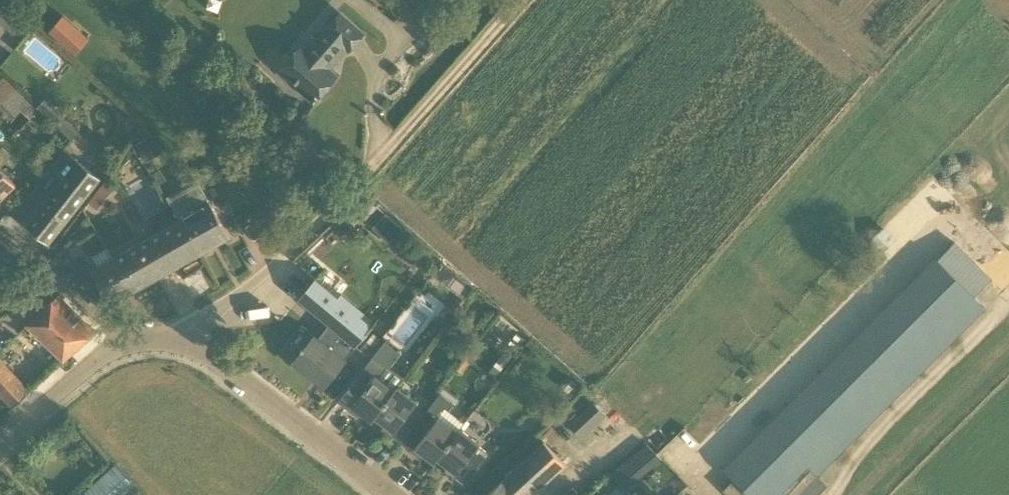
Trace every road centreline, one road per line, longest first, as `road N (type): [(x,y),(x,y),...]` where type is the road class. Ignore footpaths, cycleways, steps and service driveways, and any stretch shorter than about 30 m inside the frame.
road 1 (track): [(521,0),(284,267),(187,344)]
road 2 (residential): [(392,494),(187,344),(123,342)]
road 3 (residential): [(0,446),(123,342)]
road 4 (residential): [(123,342),(0,238)]

